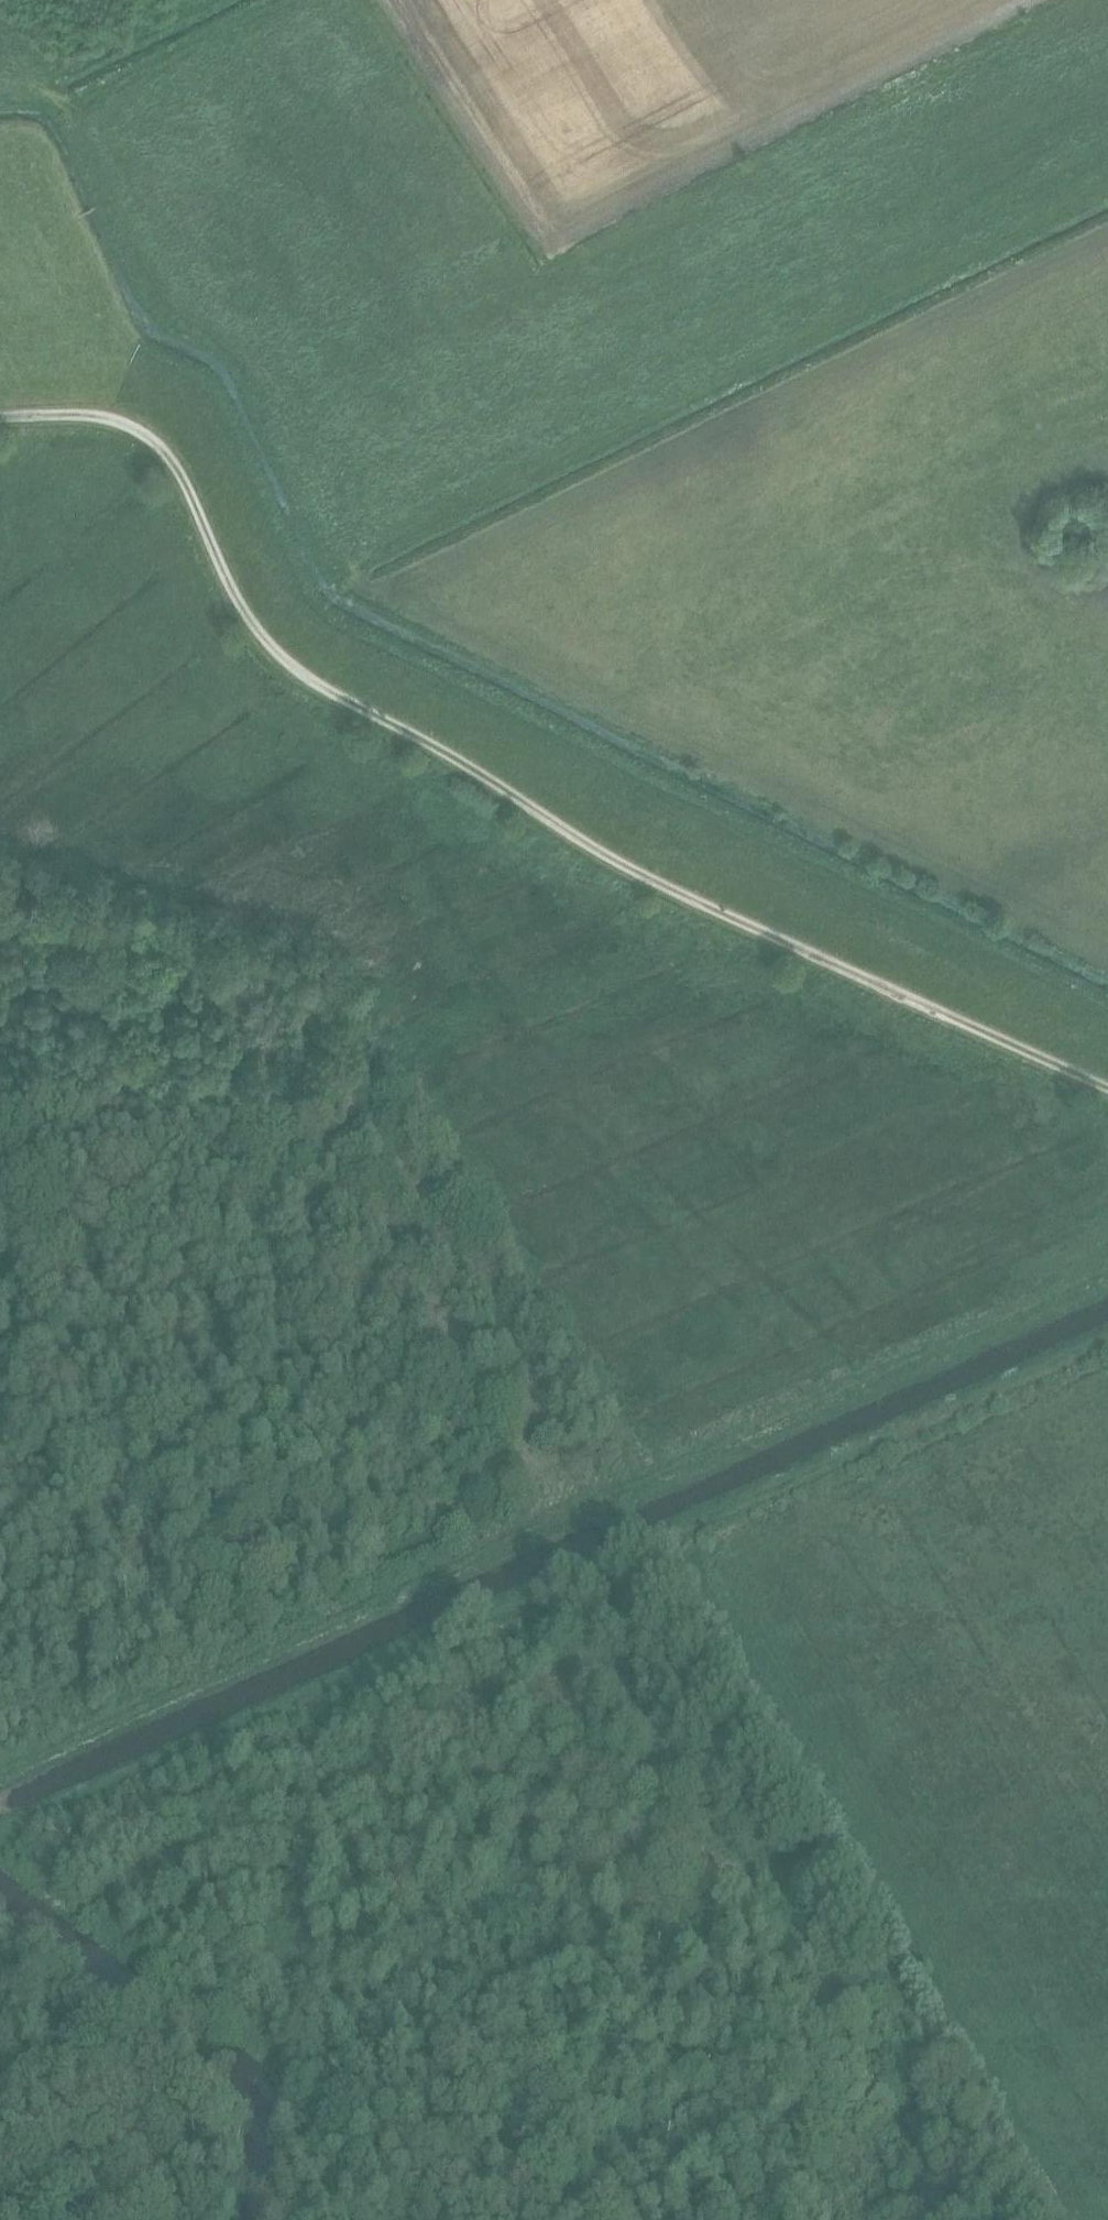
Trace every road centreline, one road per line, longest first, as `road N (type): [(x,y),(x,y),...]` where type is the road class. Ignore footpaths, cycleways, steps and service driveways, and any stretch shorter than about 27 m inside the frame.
road 1 (track): [(1107,1092),(767,942),(514,801),(390,721),(308,684),(252,633),(168,464),(134,432),(94,422),(0,425)]

